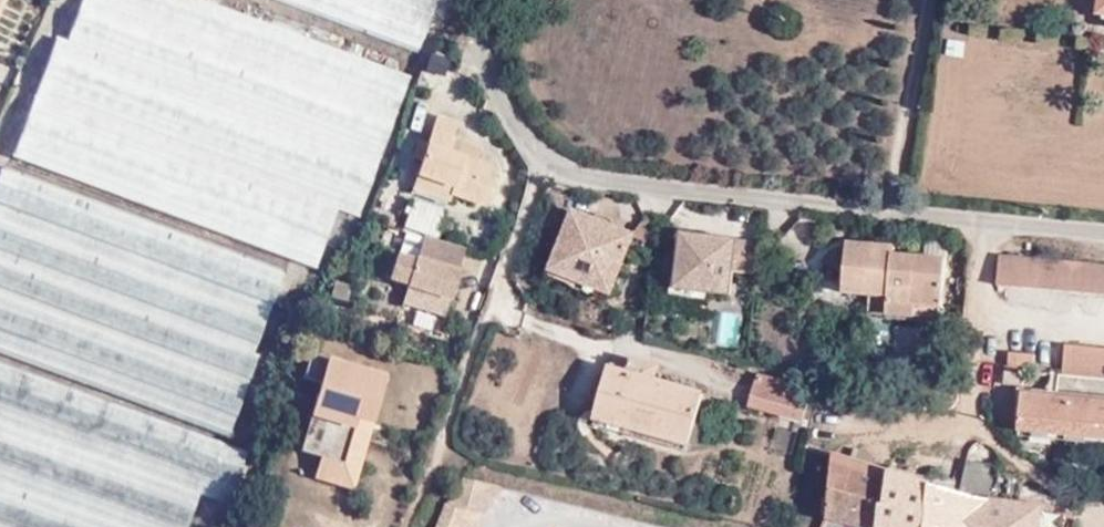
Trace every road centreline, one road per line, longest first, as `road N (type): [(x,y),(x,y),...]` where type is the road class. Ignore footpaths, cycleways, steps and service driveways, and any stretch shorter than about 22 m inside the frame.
road 1 (unclassified): [(496,0),(489,33),(494,78),(516,121),(553,157),(602,176),(979,218)]
road 2 (residential): [(979,218),(973,425),(1093,516)]
road 3 (residential): [(0,144),(65,0)]
road 4 (unclassified): [(979,218),(1103,229)]

